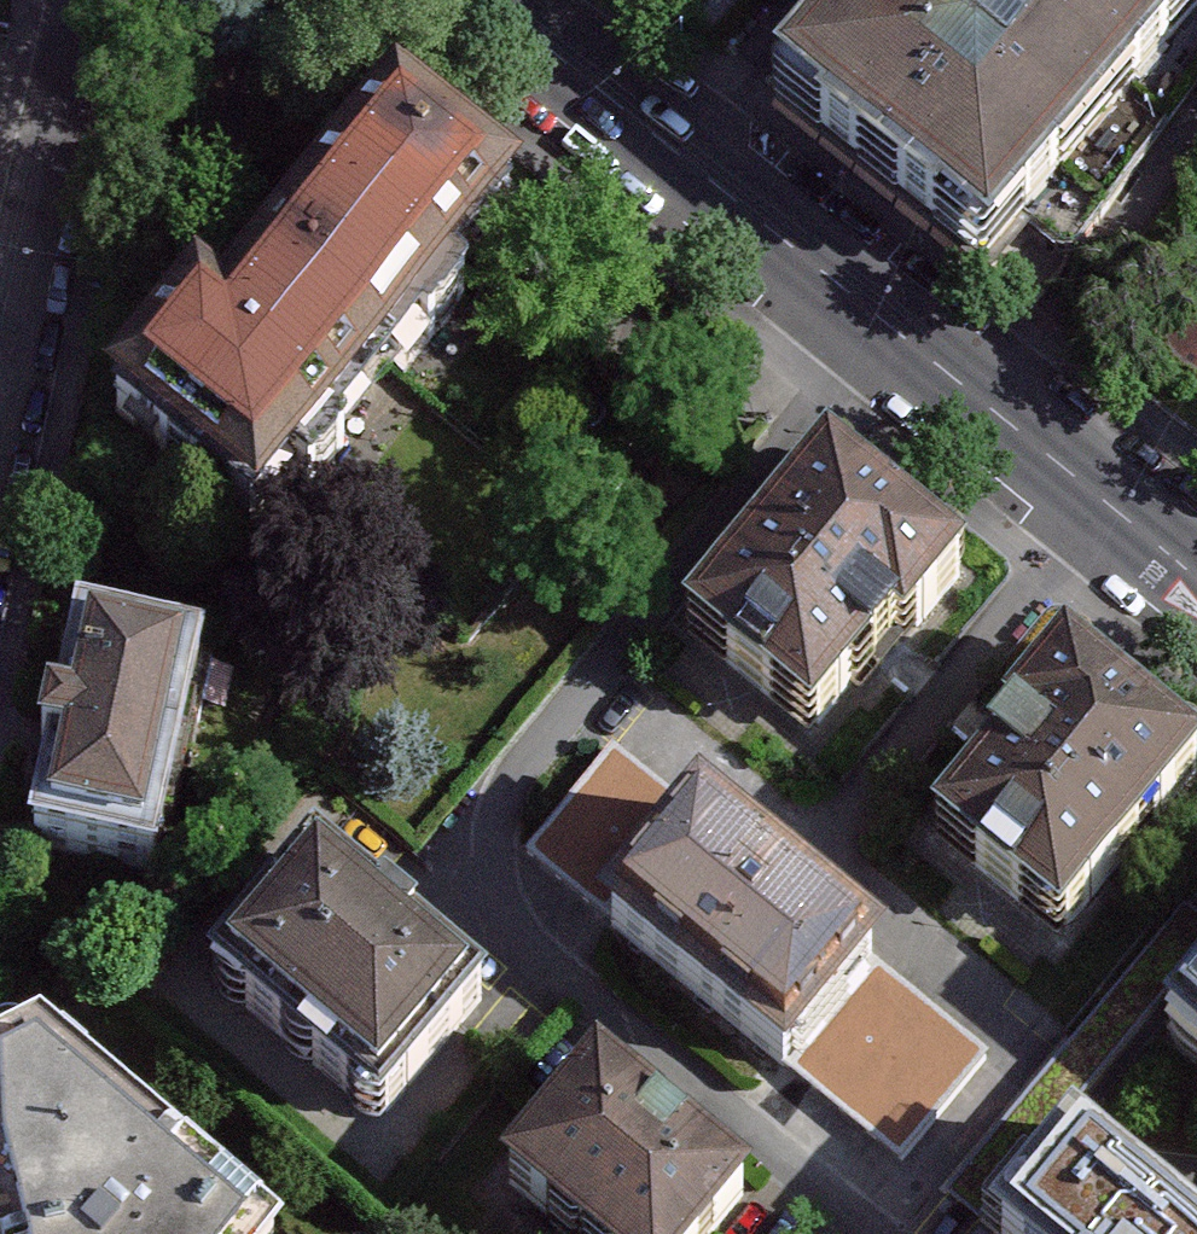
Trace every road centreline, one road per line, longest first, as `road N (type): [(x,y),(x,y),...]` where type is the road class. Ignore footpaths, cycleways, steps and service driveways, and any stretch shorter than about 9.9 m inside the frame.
road 1 (residential): [(883,325),(516,783),(500,840),(506,911),(550,968),(871,1233)]
road 2 (tertiary): [(883,325),(480,0)]
road 3 (residential): [(0,431),(96,0)]
road 4 (tertiary): [(1196,578),(883,325)]

